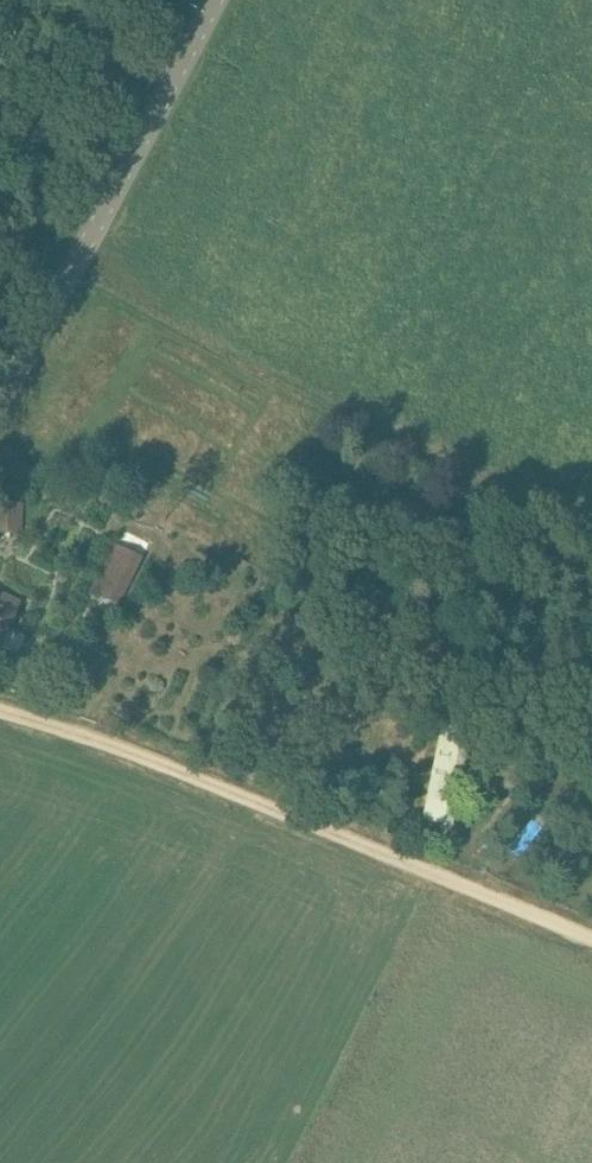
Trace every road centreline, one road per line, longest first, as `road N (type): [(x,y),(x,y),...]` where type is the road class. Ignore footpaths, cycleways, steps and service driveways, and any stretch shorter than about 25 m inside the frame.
road 1 (track): [(591,945),(96,744),(0,714)]
road 2 (tertiary): [(0,408),(216,0)]

